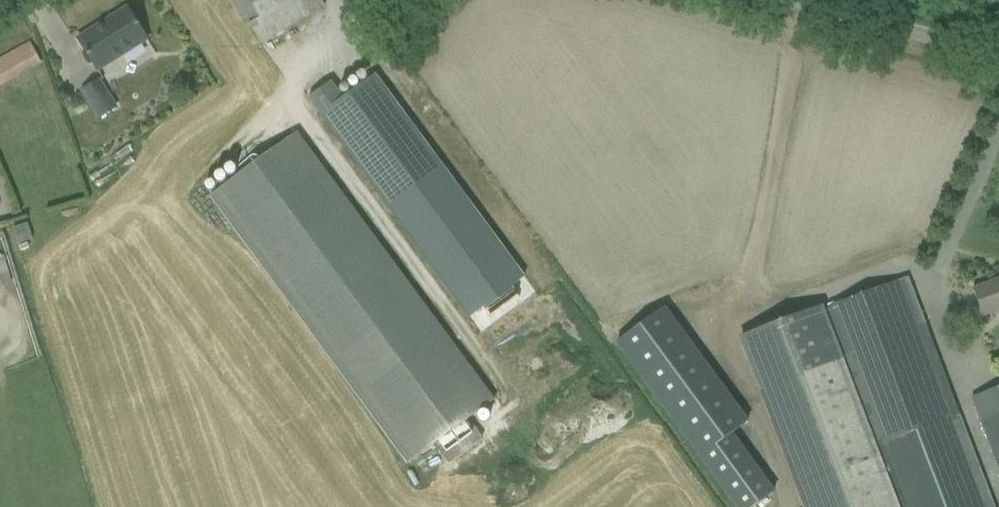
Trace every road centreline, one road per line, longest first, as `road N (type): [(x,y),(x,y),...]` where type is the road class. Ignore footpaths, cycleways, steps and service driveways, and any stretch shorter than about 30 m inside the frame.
road 1 (unclassified): [(998,49),(808,0)]

